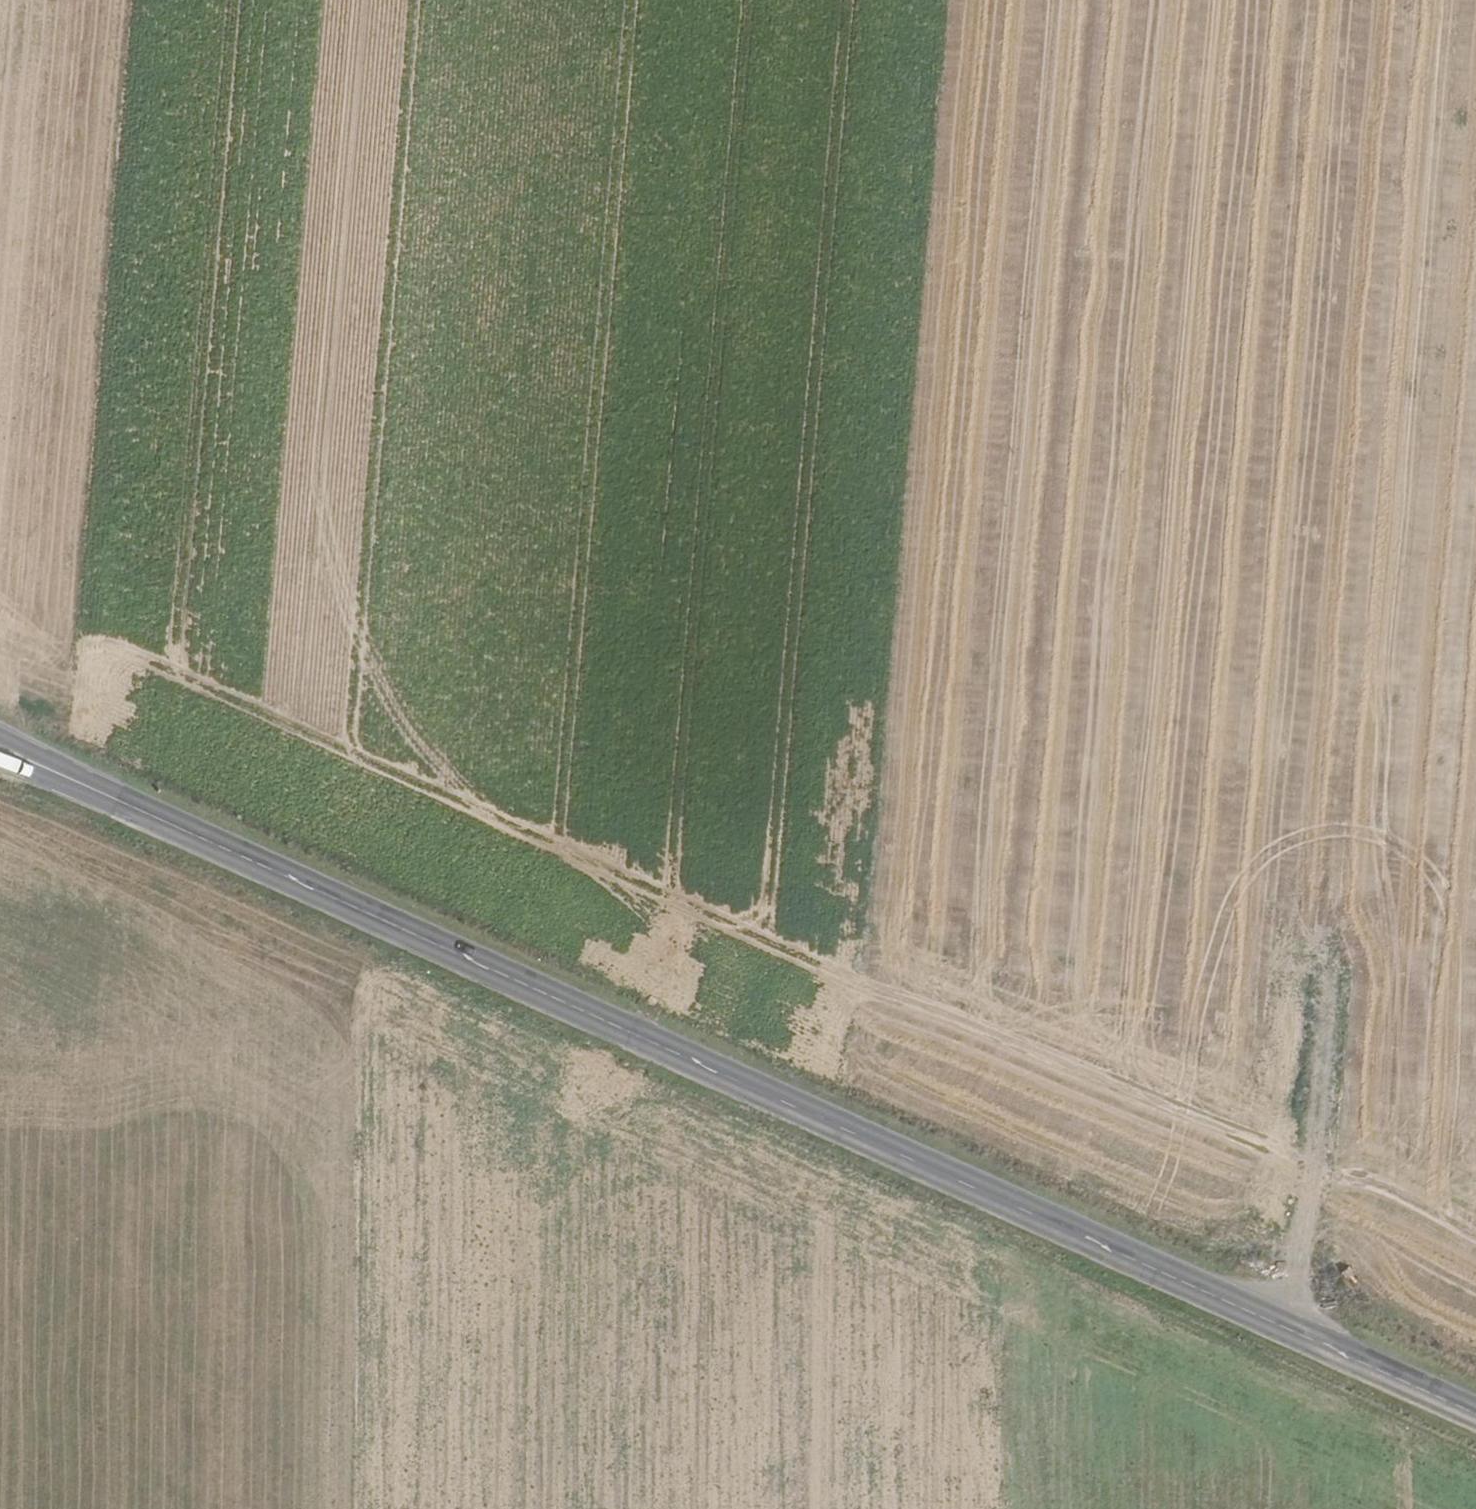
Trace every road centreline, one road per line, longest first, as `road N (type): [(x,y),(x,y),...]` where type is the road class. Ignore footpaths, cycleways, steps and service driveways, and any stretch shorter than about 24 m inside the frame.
road 1 (primary): [(1286,1329),(51,771)]
road 2 (primary): [(1286,1329),(1475,1414)]

